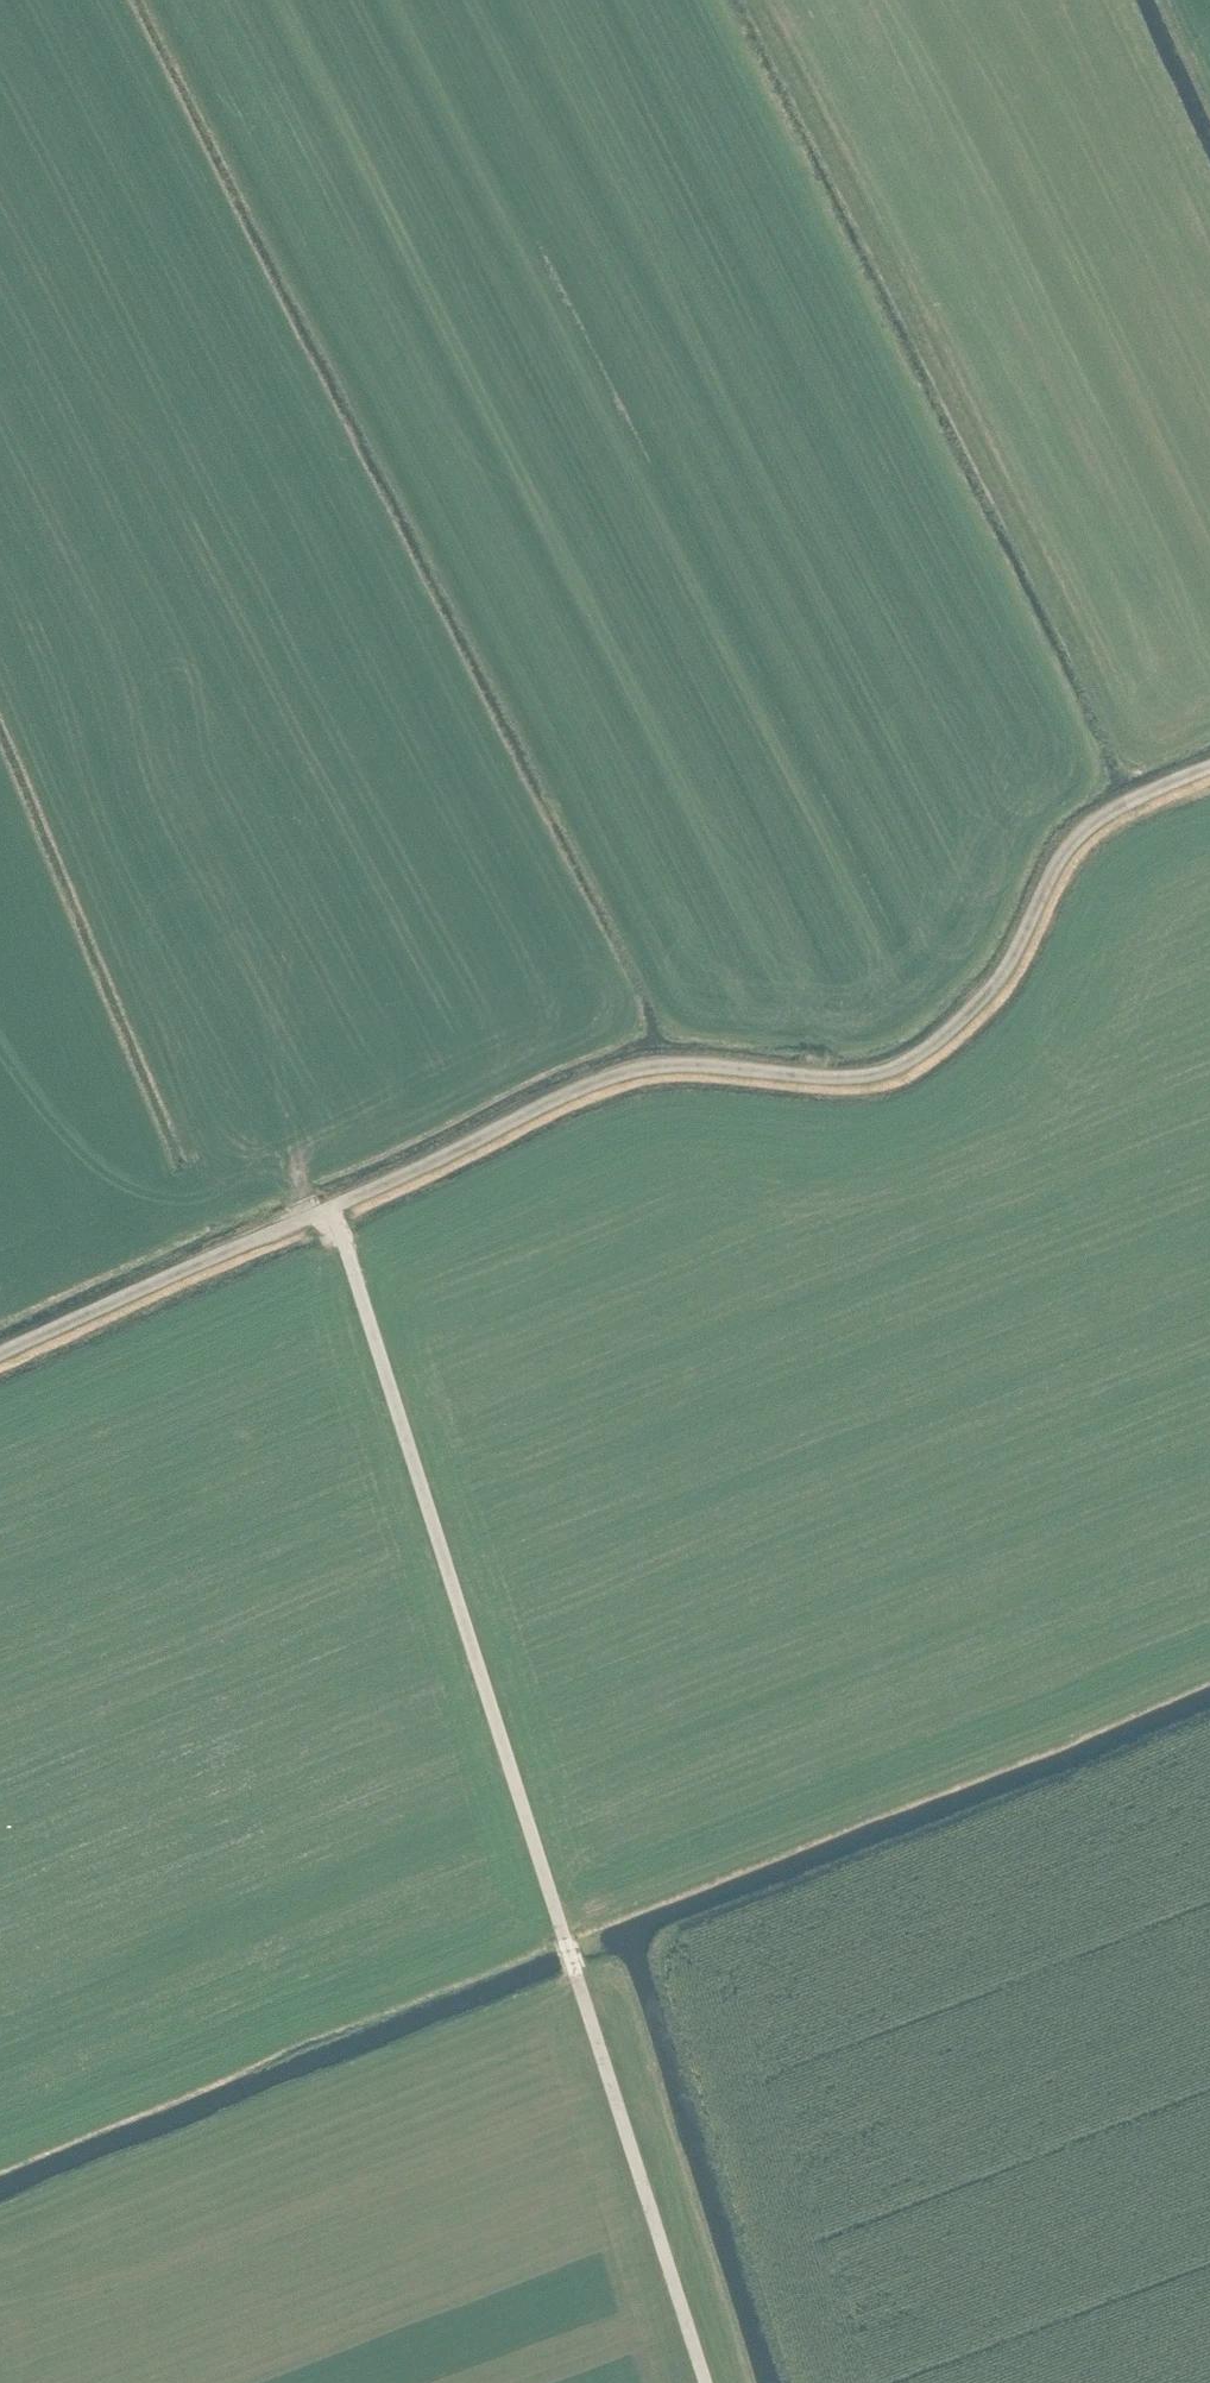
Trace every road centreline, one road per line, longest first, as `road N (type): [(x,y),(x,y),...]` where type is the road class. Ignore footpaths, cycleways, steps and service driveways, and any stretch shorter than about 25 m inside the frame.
road 1 (unclassified): [(707,2382),(337,1213)]
road 2 (unclassified): [(337,1213),(581,1095),(661,1069),(852,1080),(952,1049),(1020,961),(1068,857),(1114,808),(1209,771)]
road 3 (unclassified): [(0,1359),(337,1213)]

